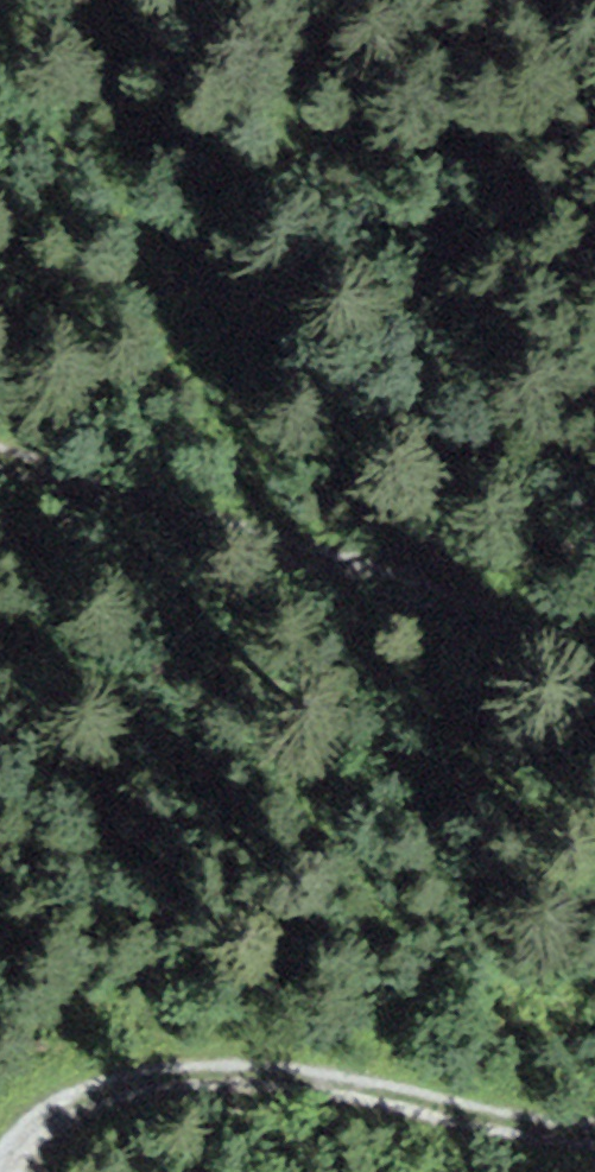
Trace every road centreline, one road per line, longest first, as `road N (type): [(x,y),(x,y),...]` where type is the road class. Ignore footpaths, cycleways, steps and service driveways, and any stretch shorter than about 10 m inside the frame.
road 1 (track): [(594,1128),(539,1126),(379,1087),(218,1066),(107,1081),(24,1123),(0,1166)]
road 2 (track): [(0,457),(364,568),(594,662)]
road 3 (track): [(594,565),(364,568)]

